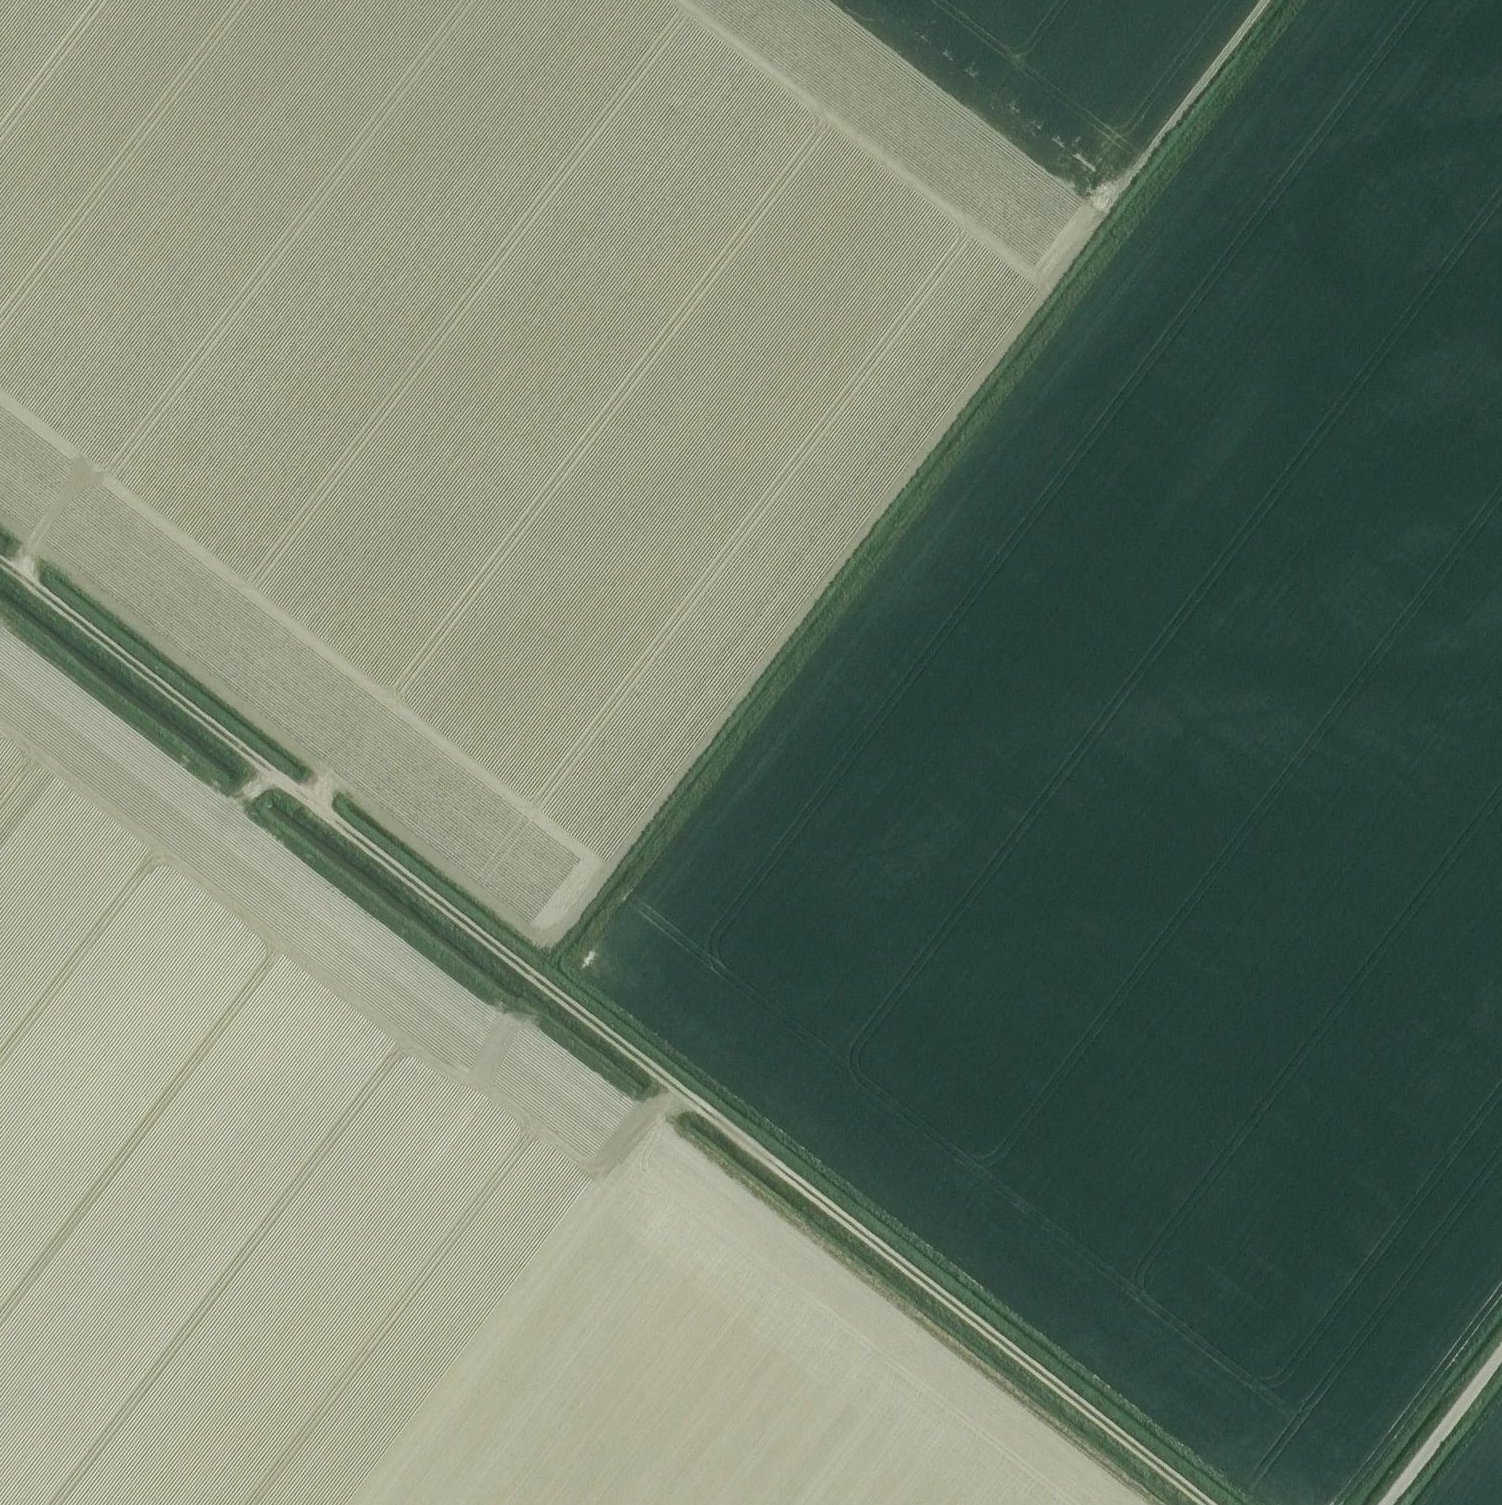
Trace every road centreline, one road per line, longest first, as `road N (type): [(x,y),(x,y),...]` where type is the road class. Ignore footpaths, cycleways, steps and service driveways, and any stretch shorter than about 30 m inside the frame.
road 1 (track): [(1208,1504),(0,567)]
road 2 (unclassified): [(1378,1504),(1501,1342)]

